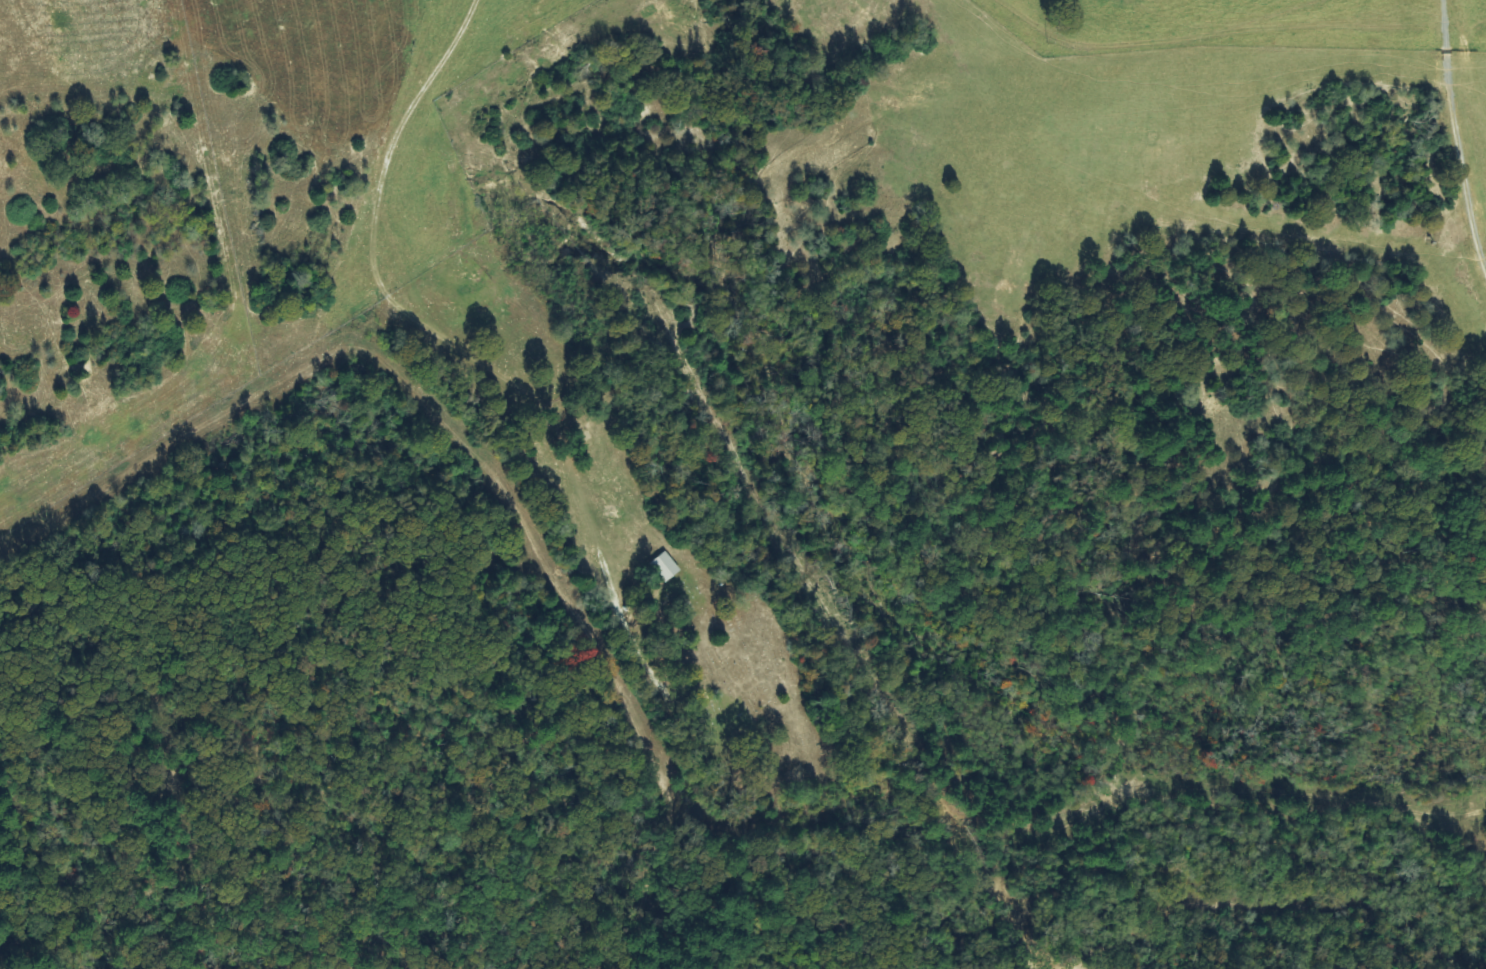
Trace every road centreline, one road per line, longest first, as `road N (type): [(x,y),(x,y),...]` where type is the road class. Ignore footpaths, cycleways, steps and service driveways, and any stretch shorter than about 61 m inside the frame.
road 1 (residential): [(585,666),(570,586),(480,395),(321,220),(326,165),(381,70),(460,0)]
road 2 (residential): [(321,220),(248,286),(0,366)]
road 3 (residential): [(1254,0),(1128,40),(1060,40)]

